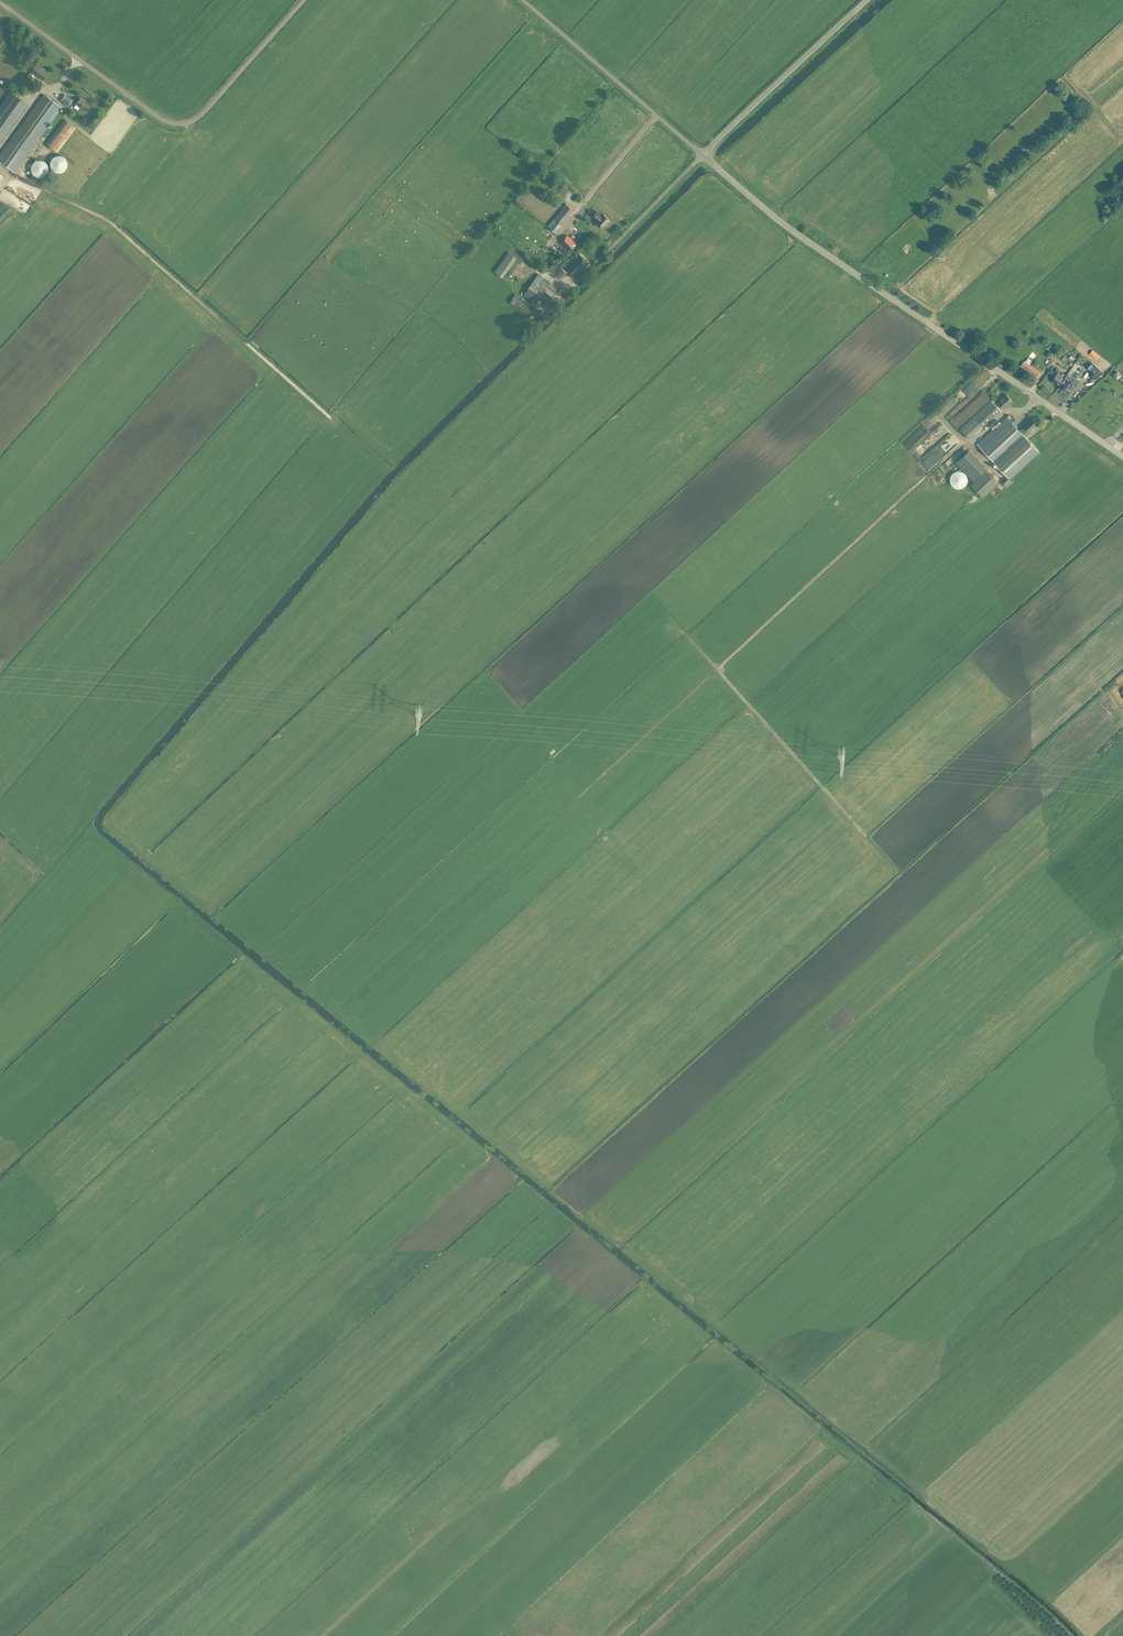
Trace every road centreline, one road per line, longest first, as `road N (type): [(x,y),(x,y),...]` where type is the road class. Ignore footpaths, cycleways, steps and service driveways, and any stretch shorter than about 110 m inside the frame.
road 1 (unclassified): [(1122,456),(792,230),(703,154)]
road 2 (unclassified): [(304,0),(204,112),(182,123),(161,118),(0,1)]
road 3 (unclassified): [(703,154),(524,0)]
road 4 (unclassified): [(703,154),(866,0)]

